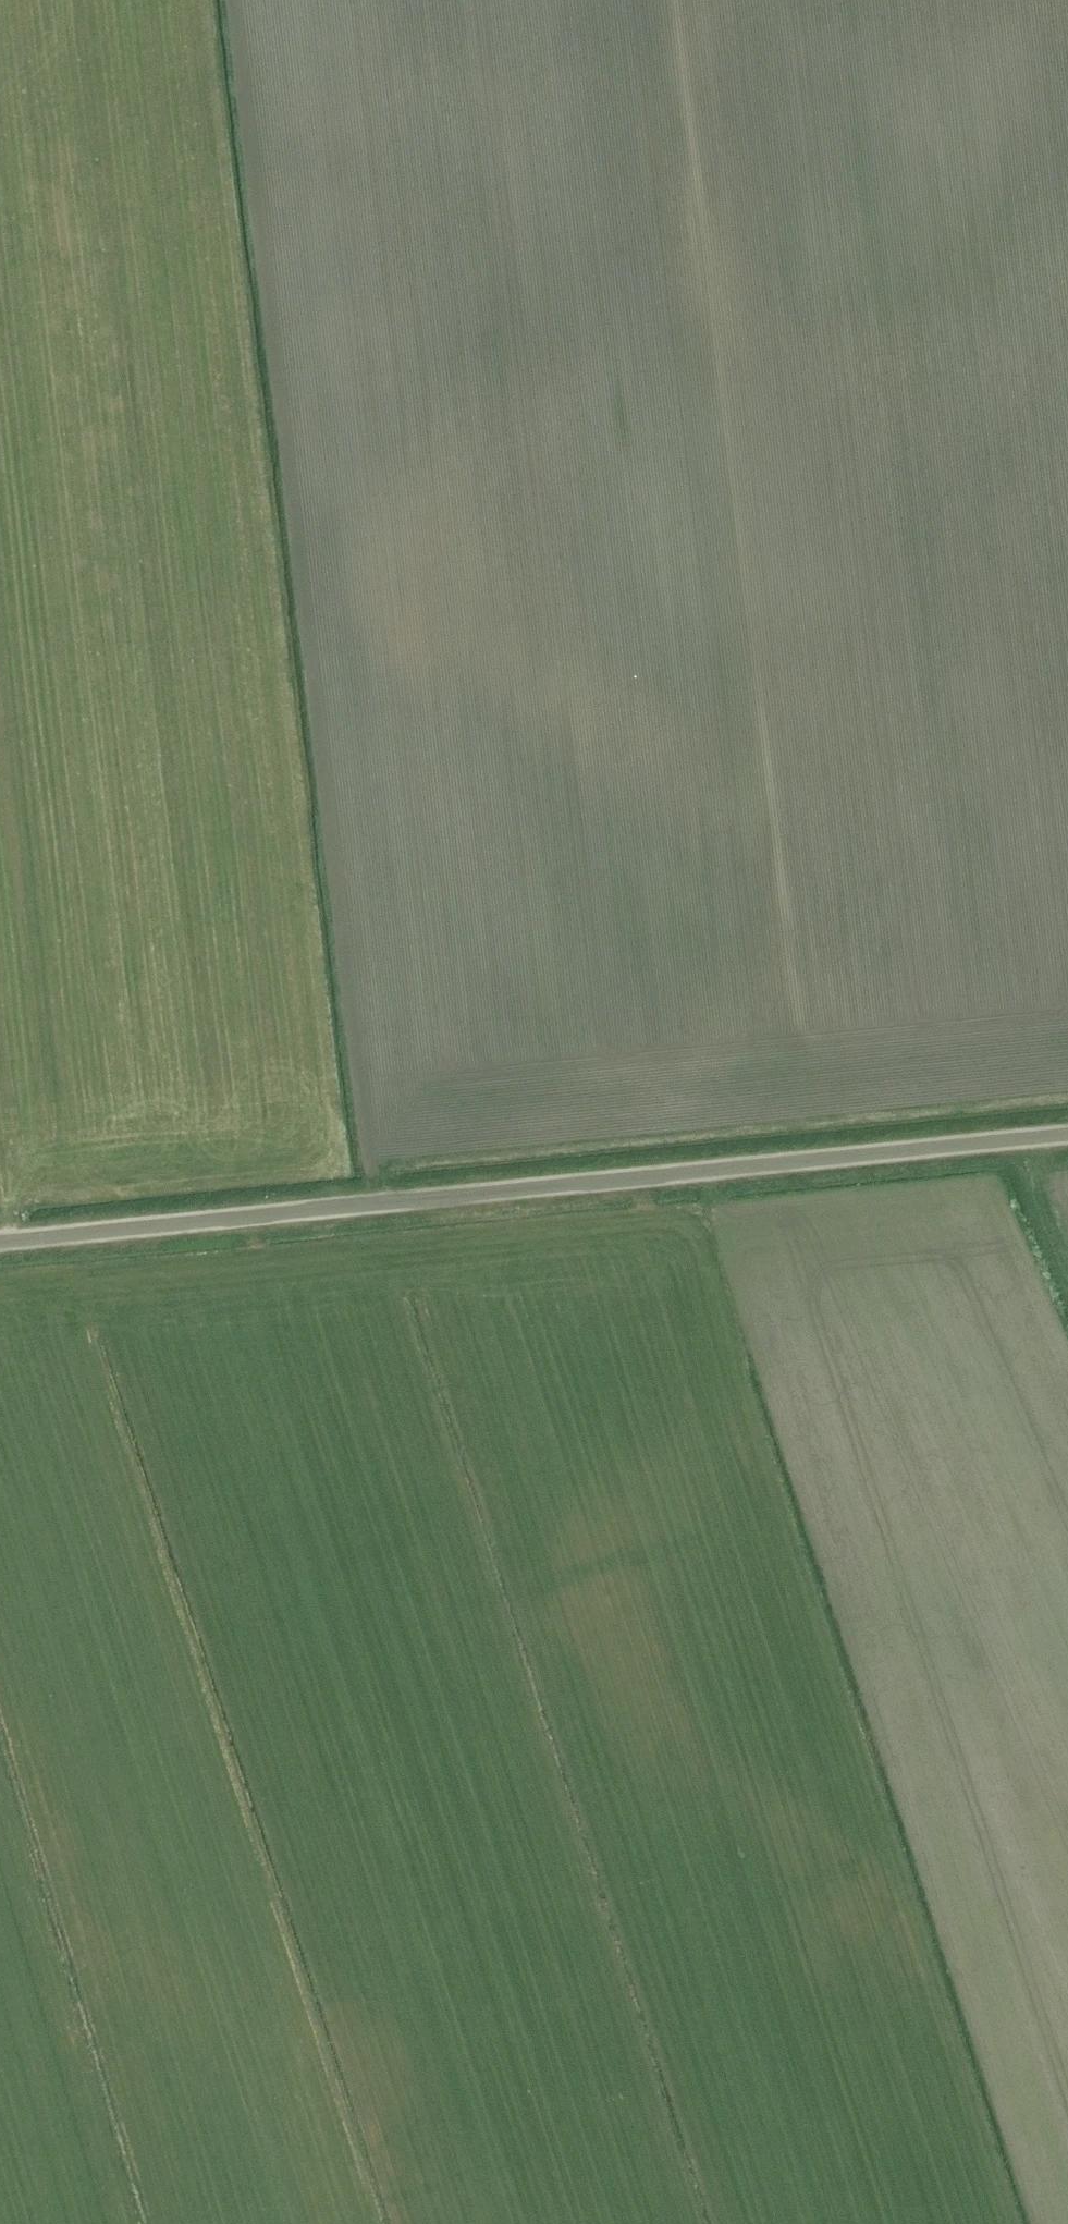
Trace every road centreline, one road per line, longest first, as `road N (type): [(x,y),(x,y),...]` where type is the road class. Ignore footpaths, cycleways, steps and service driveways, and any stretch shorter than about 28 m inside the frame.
road 1 (unclassified): [(0,1237),(1067,1131)]

